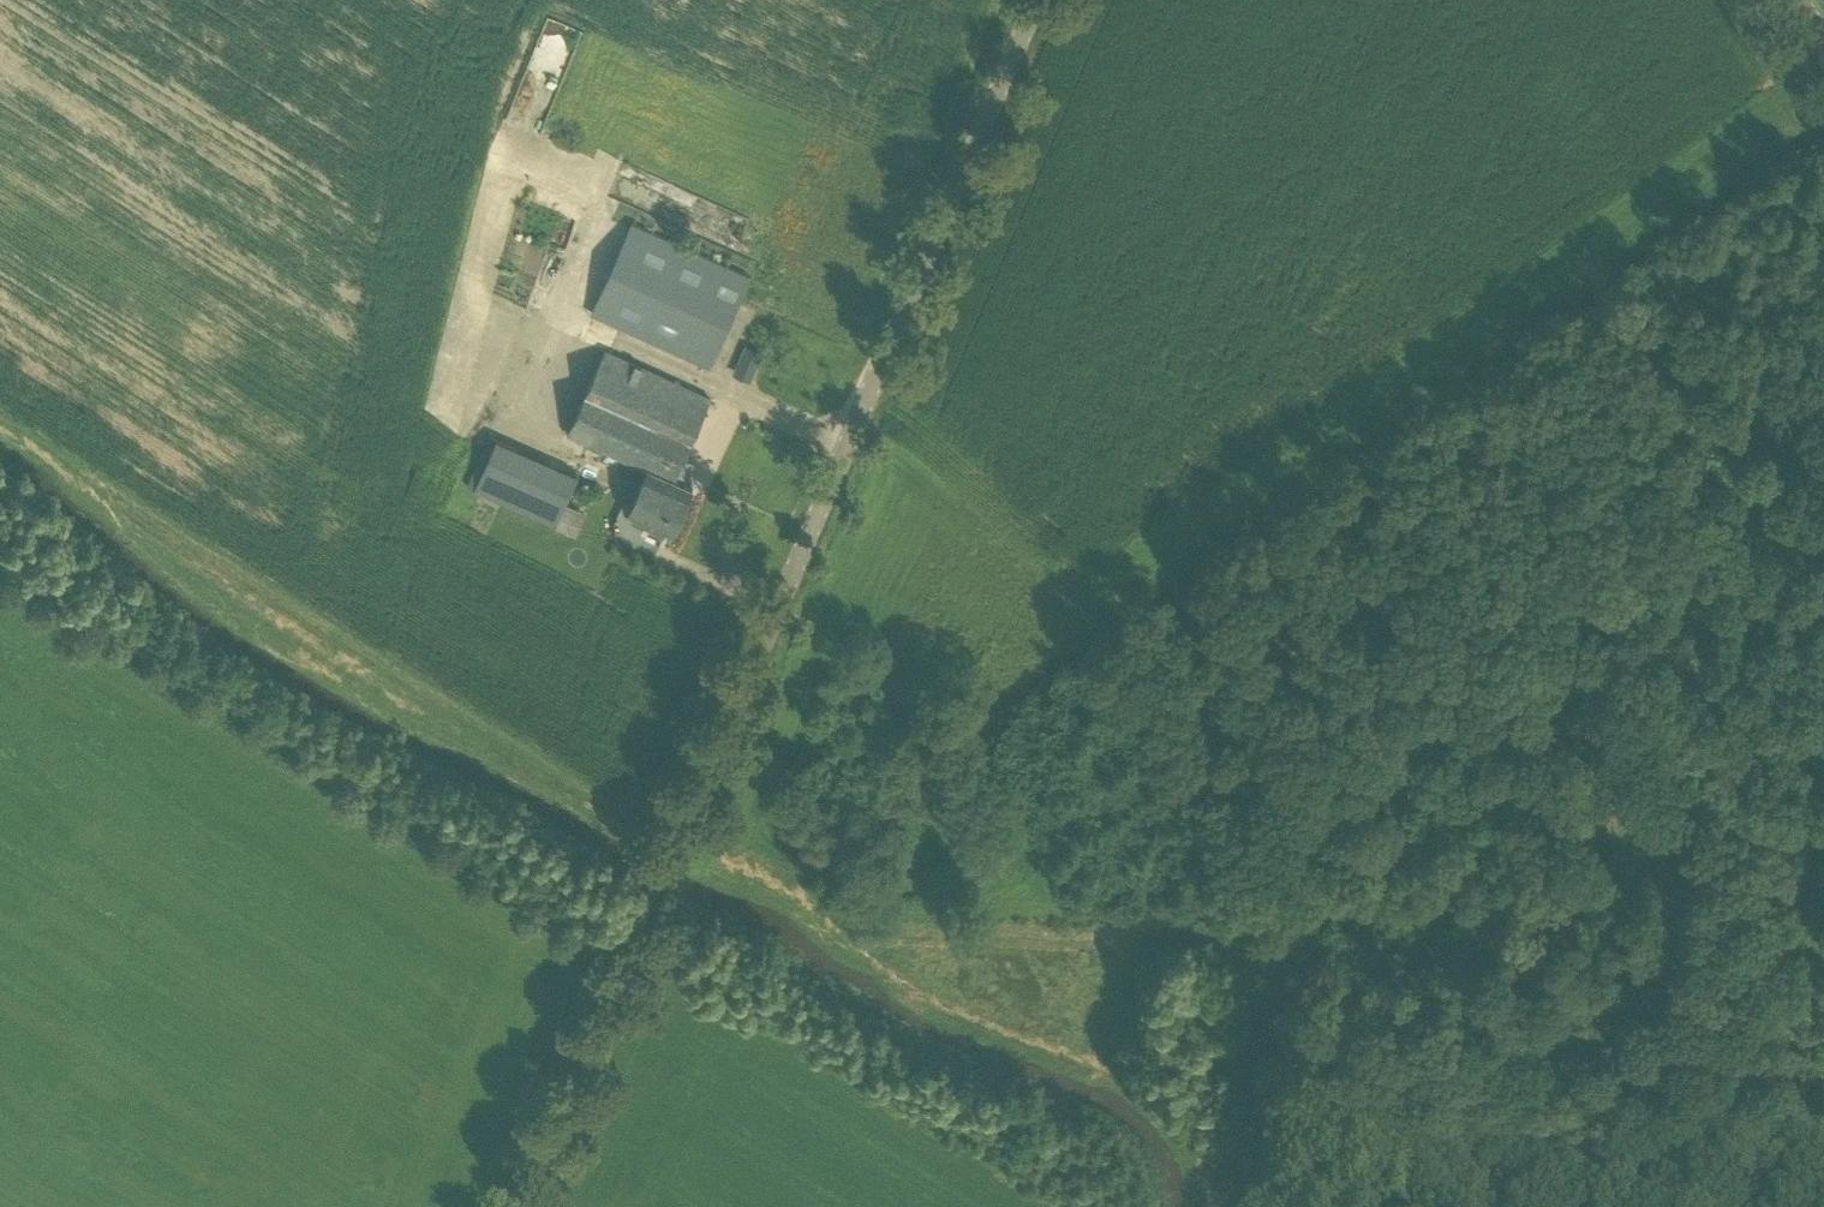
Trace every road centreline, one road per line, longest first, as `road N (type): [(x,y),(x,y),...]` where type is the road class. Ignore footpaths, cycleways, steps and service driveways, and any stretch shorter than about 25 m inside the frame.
road 1 (tertiary): [(524,1206),(1041,0)]
road 2 (track): [(1823,1171),(1801,1044),(1814,857),(1795,758),(1823,708)]

